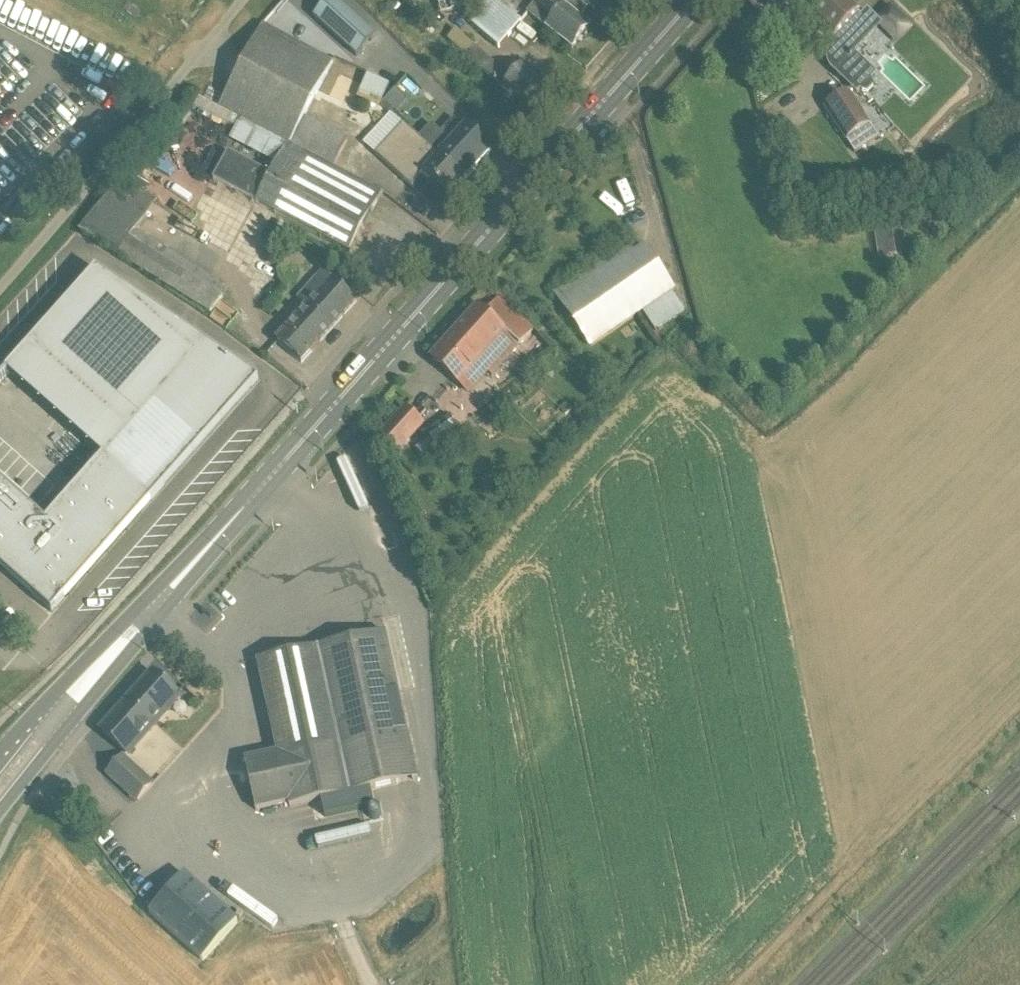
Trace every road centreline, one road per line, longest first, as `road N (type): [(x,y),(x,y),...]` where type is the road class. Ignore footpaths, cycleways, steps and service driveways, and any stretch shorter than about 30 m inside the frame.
road 1 (secondary): [(88,682),(696,0)]
road 2 (residential): [(0,285),(246,0)]
road 3 (secondary): [(0,812),(88,682)]

